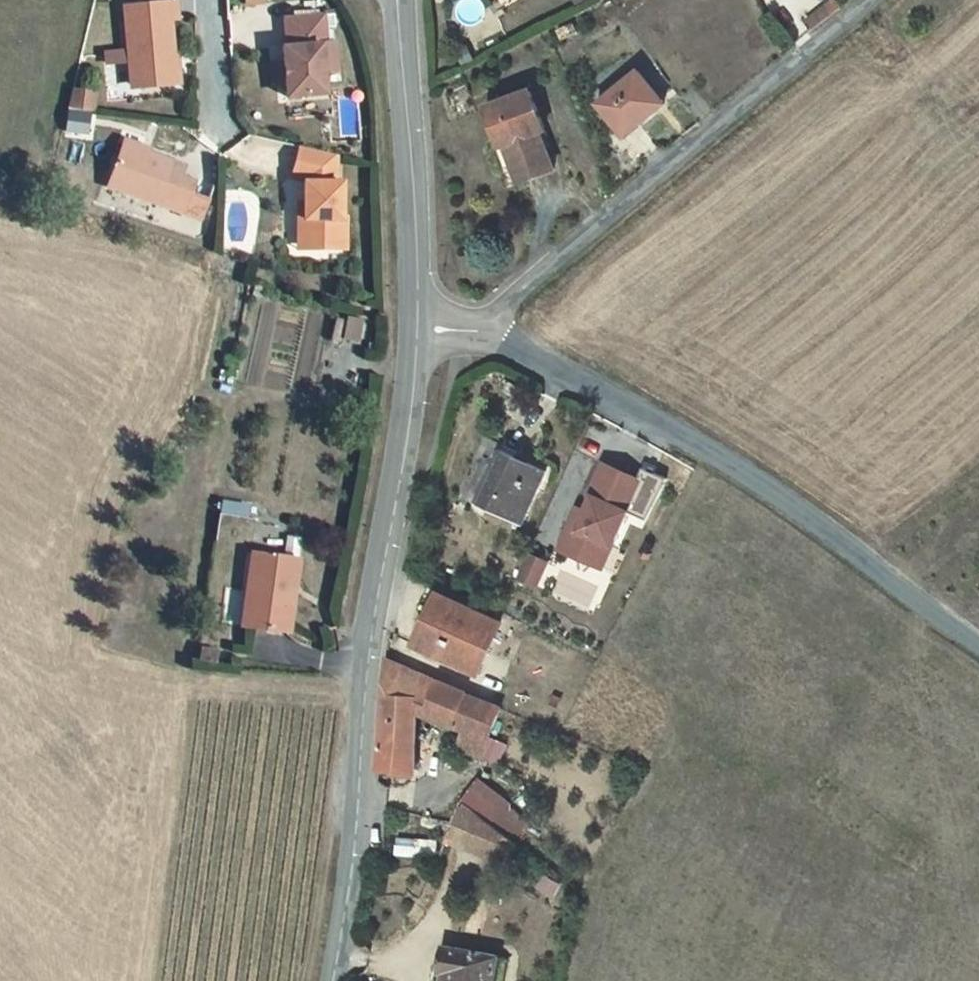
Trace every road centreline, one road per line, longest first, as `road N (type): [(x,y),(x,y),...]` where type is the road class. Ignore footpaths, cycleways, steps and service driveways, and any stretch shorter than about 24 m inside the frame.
road 1 (tertiary): [(420,319),(332,980)]
road 2 (unclassified): [(485,329),(701,445),(978,636)]
road 3 (unclassified): [(874,0),(485,329)]
road 4 (tertiary): [(399,0),(420,319)]

